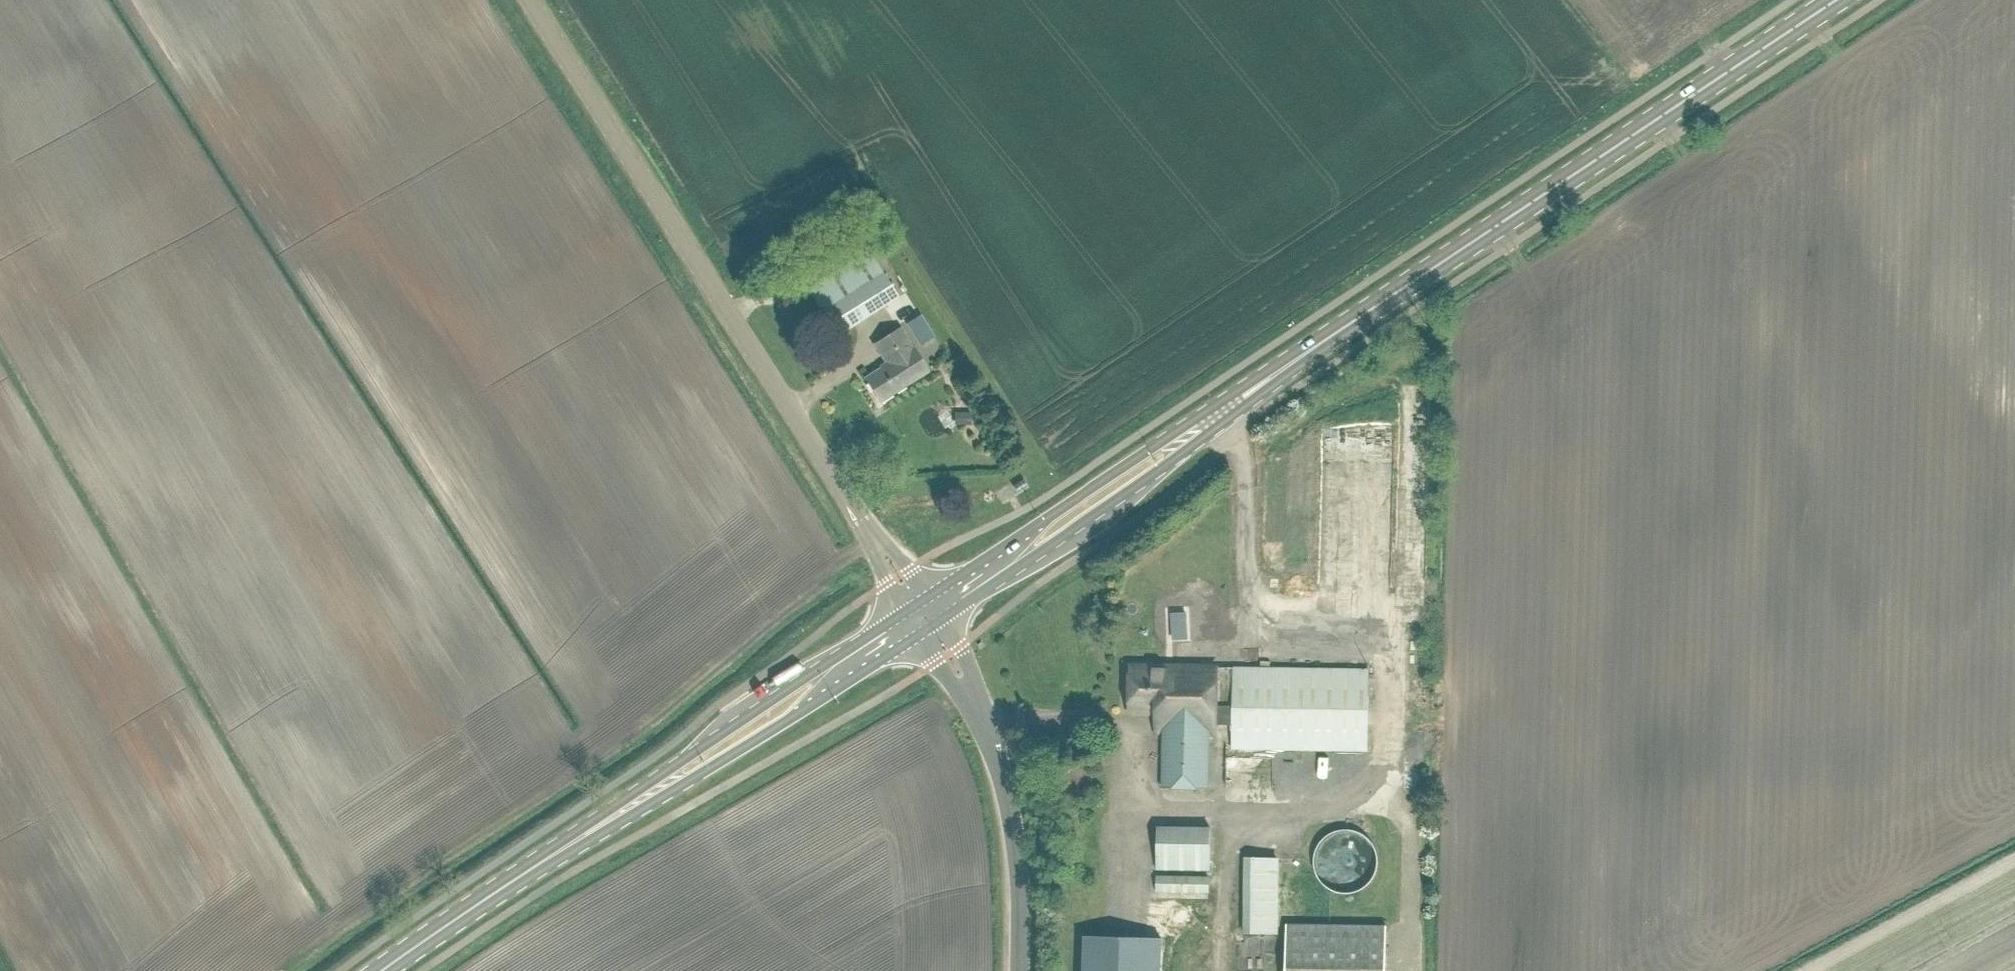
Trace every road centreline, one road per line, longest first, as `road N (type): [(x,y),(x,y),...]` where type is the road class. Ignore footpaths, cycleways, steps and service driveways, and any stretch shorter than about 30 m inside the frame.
road 1 (primary): [(1269,378),(1836,0)]
road 2 (unclassified): [(875,541),(528,0)]
road 3 (primary): [(940,620),(1226,420),(1269,378)]
road 4 (primary): [(1269,378),(1251,381),(926,598)]
road 5 (primary): [(584,834),(601,833),(917,635)]
road 6 (primary): [(903,613),(592,820),(584,834)]
road 7 (unclassified): [(1016,970),(1008,813),(969,694)]
road 8 (primary): [(380,970),(584,834)]

